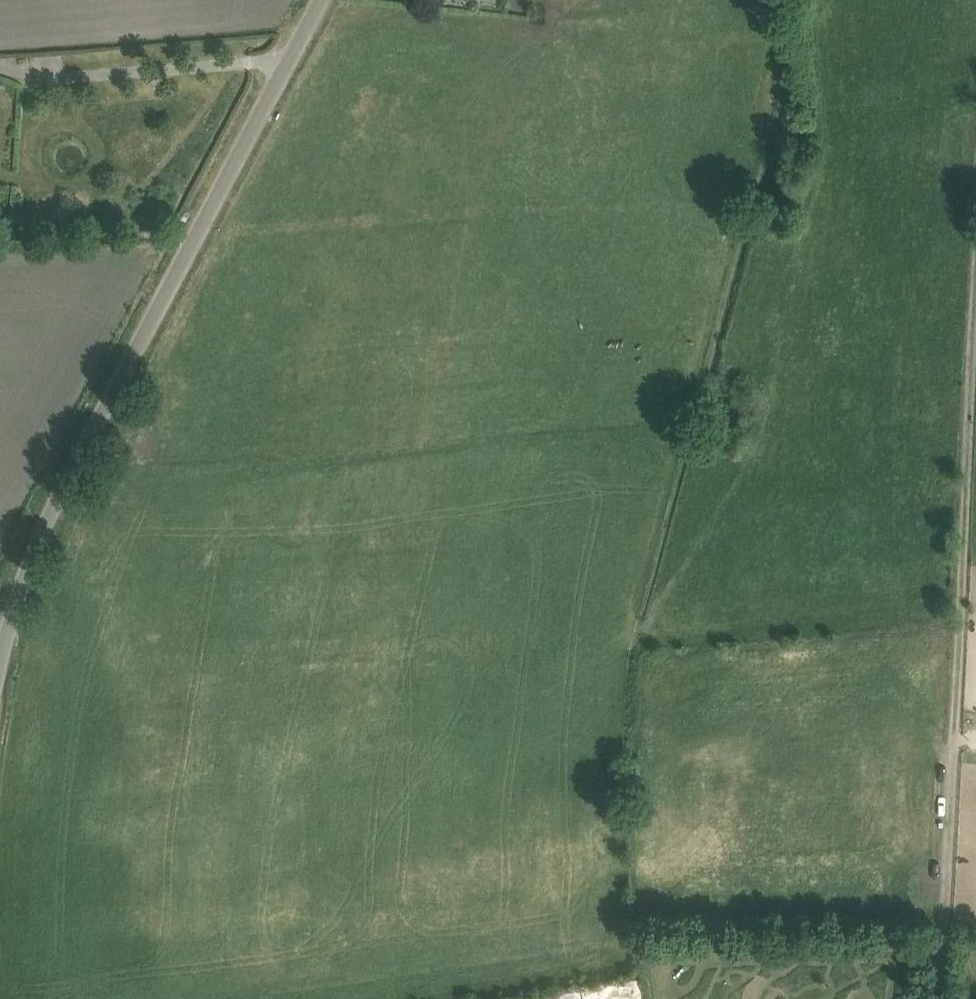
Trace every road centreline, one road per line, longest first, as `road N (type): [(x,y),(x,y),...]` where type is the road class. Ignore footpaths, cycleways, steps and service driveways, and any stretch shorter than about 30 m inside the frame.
road 1 (track): [(940,998),(975,261)]
road 2 (unclassified): [(0,662),(33,553),(71,469),(319,0)]

